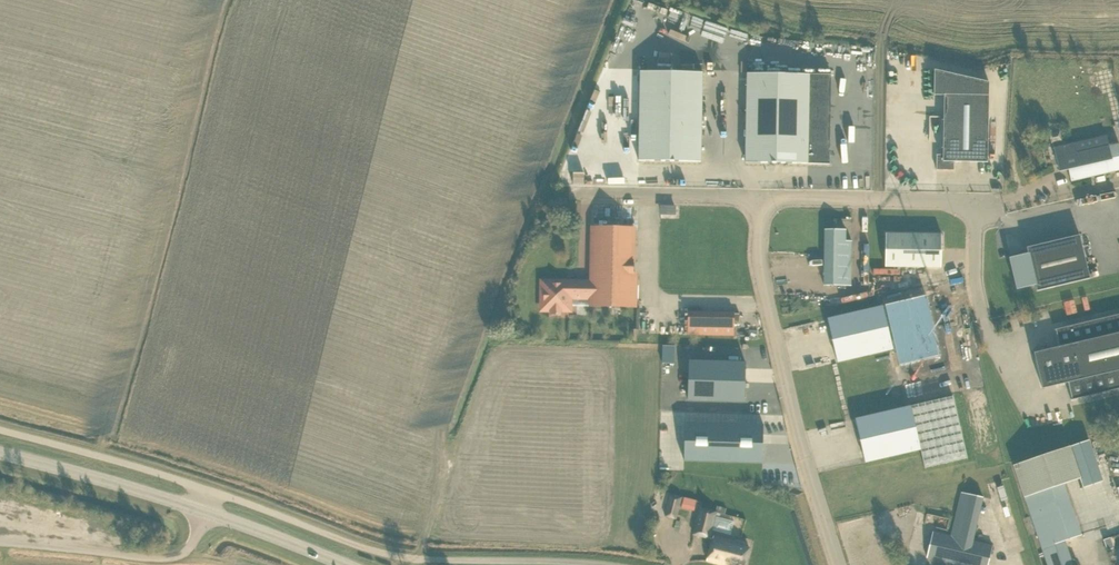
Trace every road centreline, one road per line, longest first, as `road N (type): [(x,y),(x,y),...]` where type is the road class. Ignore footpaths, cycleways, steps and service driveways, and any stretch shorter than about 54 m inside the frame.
road 1 (unclassified): [(605,564),(400,558),(207,489)]
road 2 (unclassified): [(839,564),(804,456),(759,257),(763,197)]
road 3 (unclassified): [(763,197),(964,203),(977,214),(981,312)]
road 4 (unclassified): [(204,511),(192,545),(173,559),(0,543)]
road 5 (unclassified): [(207,489),(0,430)]
road 6 (primary): [(204,511),(0,453)]
road 7 (unclassified): [(763,197),(577,195)]
road 8 (primary): [(344,564),(204,511)]

